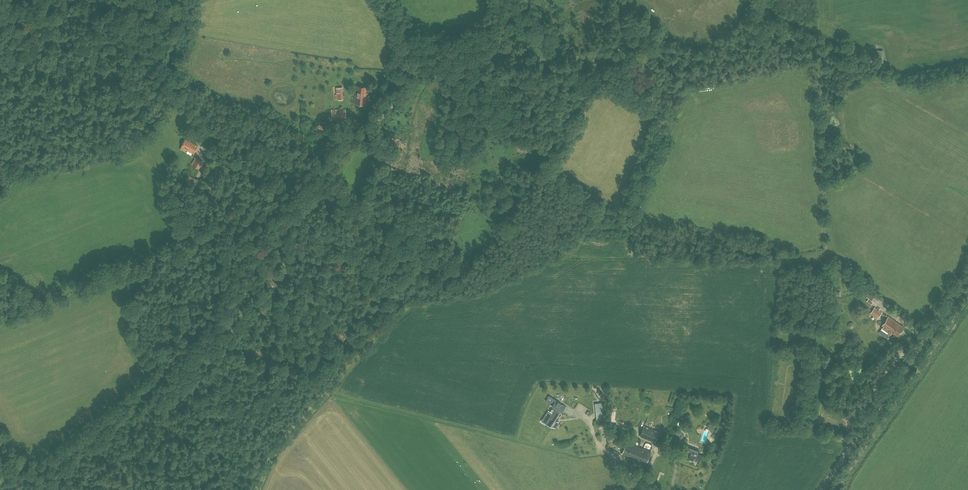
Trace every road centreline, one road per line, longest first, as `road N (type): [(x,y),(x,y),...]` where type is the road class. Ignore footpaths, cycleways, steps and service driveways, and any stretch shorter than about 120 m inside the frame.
road 1 (track): [(79,0),(290,203),(0,318)]
road 2 (track): [(0,465),(73,450),(207,335),(290,203)]
road 3 (track): [(261,489),(276,453),(409,307),(290,203)]
road 4 (track): [(610,451),(579,456),(331,392)]
road 5 (tertiary): [(822,489),(967,278)]
road 6 (track): [(290,203),(400,98),(405,54),(389,0)]
road 7 (track): [(560,66),(406,78)]

